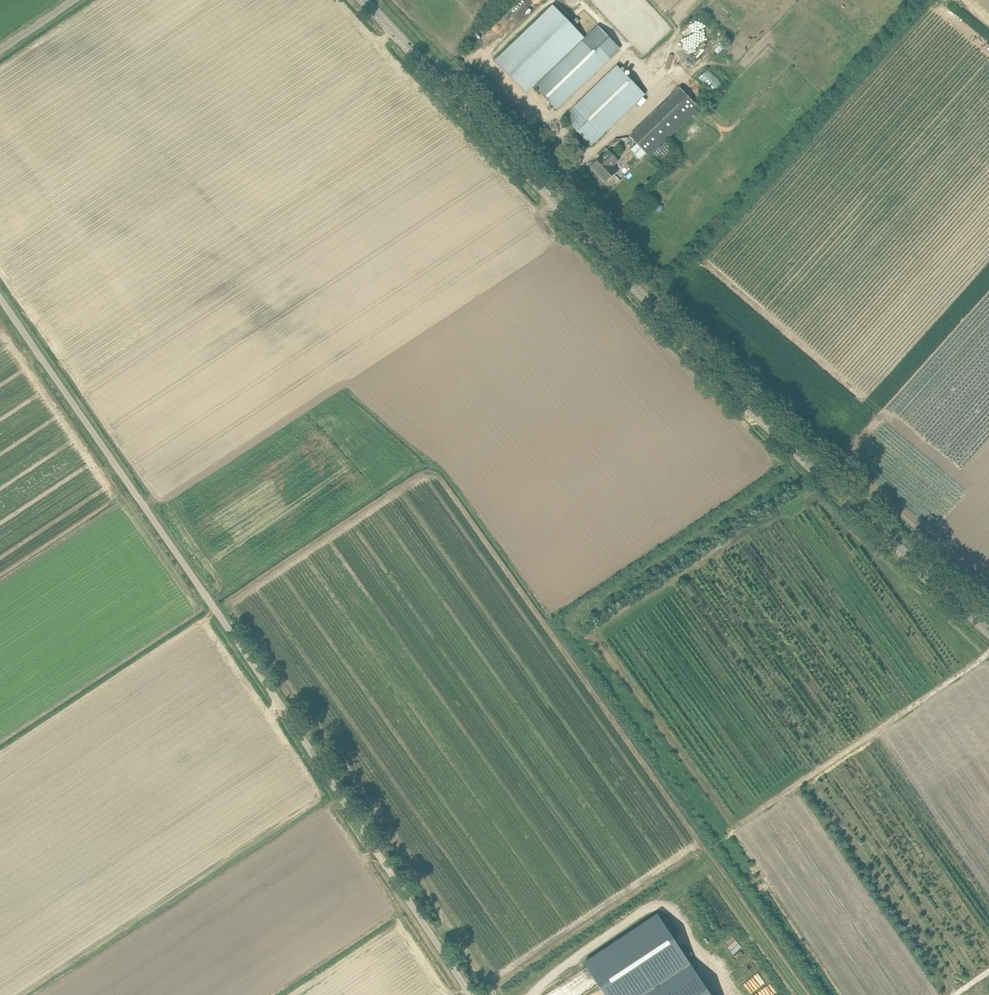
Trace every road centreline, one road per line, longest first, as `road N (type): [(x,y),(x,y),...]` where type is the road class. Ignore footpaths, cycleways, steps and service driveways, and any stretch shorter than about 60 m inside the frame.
road 1 (tertiary): [(988,632),(743,402),(367,0)]
road 2 (unclassified): [(471,994),(0,298)]

